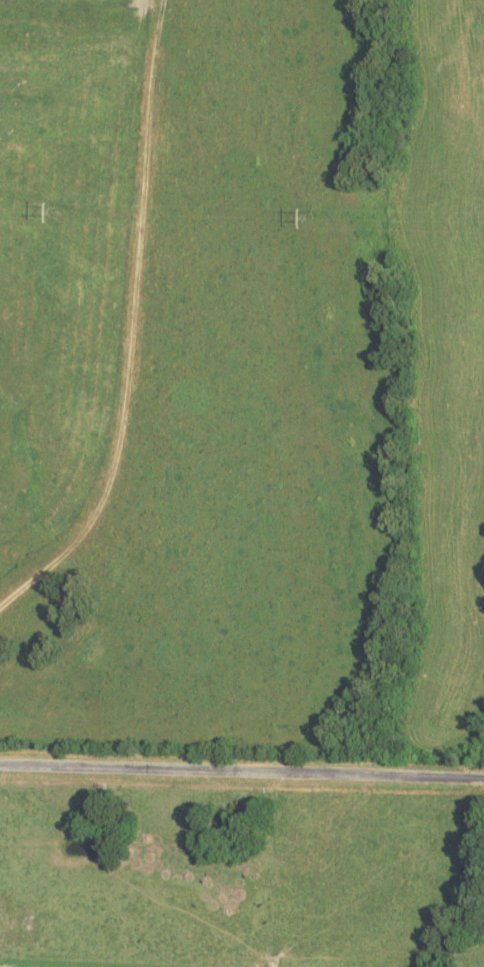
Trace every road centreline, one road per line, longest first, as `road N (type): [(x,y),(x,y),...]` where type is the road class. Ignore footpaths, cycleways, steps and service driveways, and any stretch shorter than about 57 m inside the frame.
road 1 (residential): [(483,779),(0,766)]
road 2 (residential): [(0,610),(94,521),(119,437),(138,284)]
road 3 (residential): [(138,284),(166,0)]

